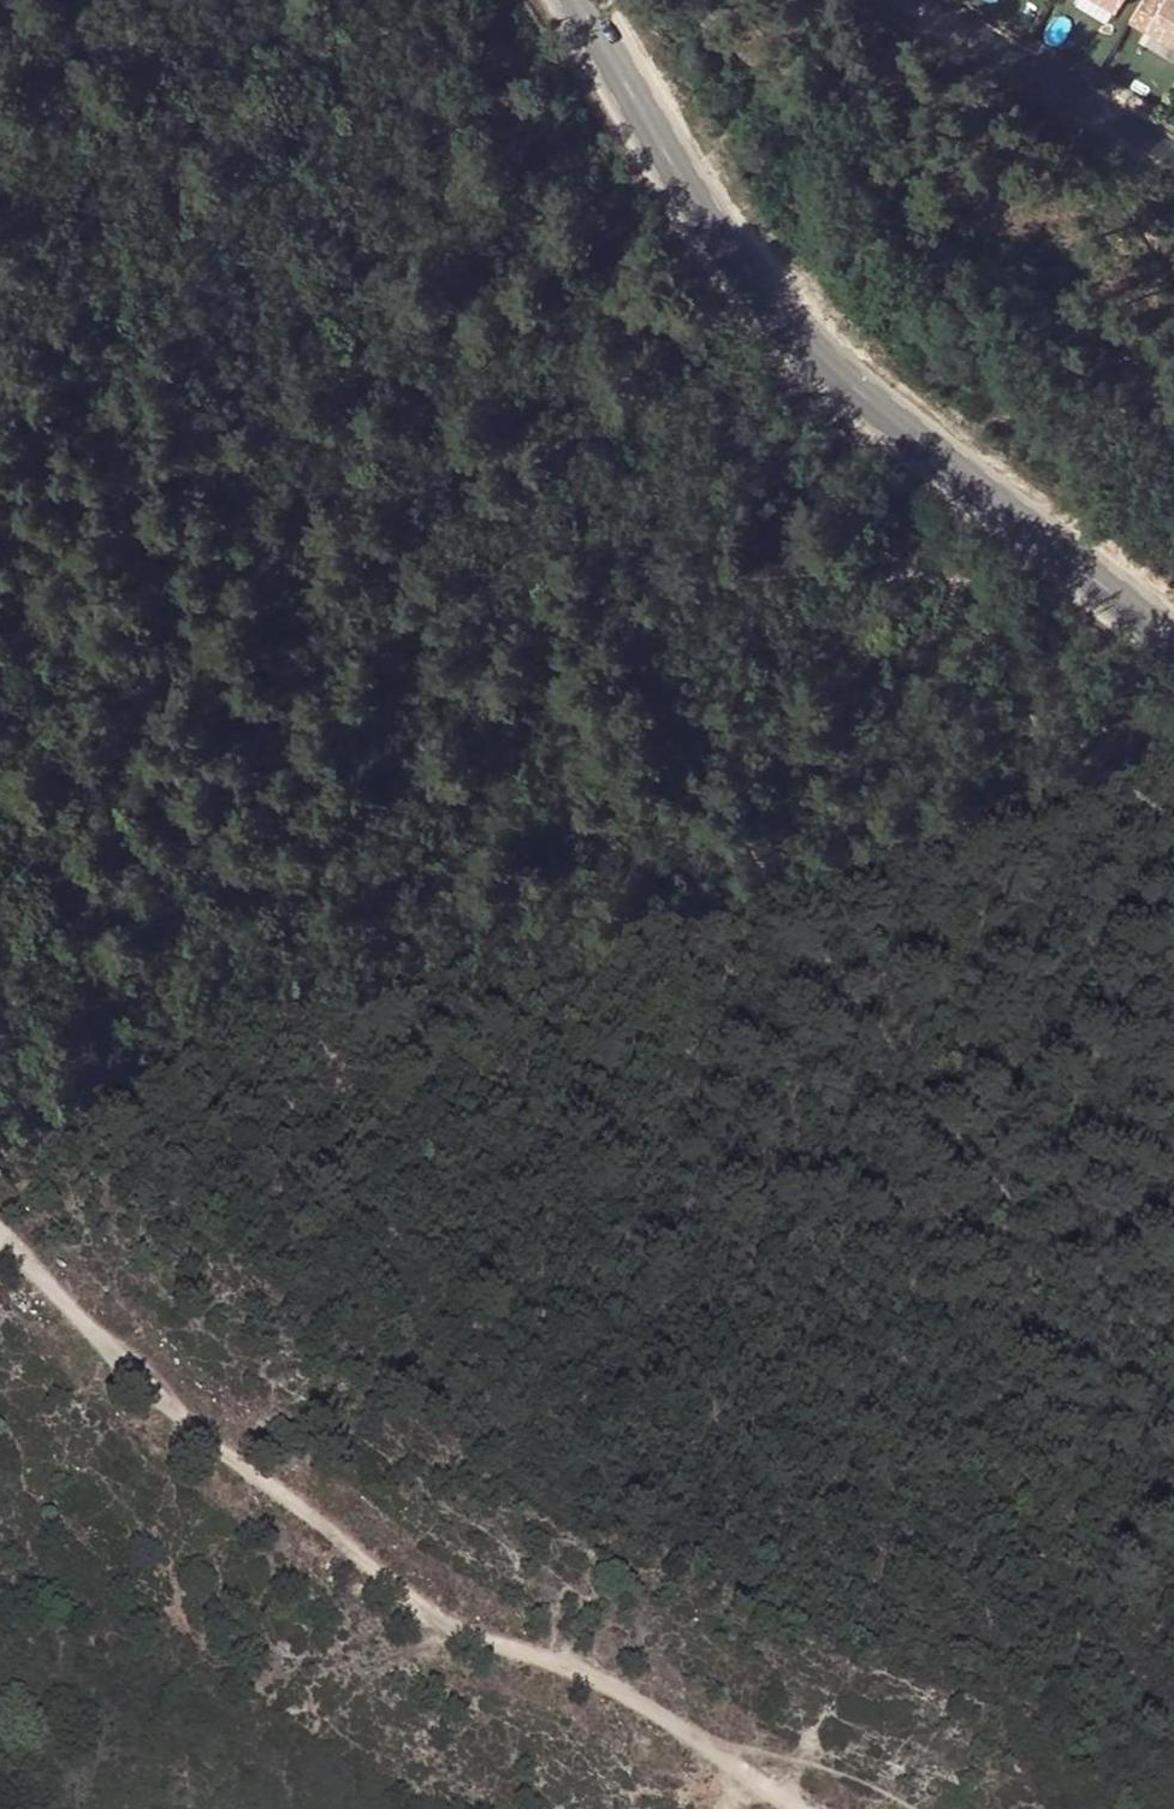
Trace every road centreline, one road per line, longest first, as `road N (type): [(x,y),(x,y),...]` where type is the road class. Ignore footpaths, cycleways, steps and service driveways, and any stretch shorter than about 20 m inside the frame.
road 1 (track): [(783,1808),(589,1673),(393,1580),(150,1404),(100,1350),(22,1221),(0,1204)]
road 2 (secondary): [(576,0),(748,286),(1007,512),(1173,644)]

